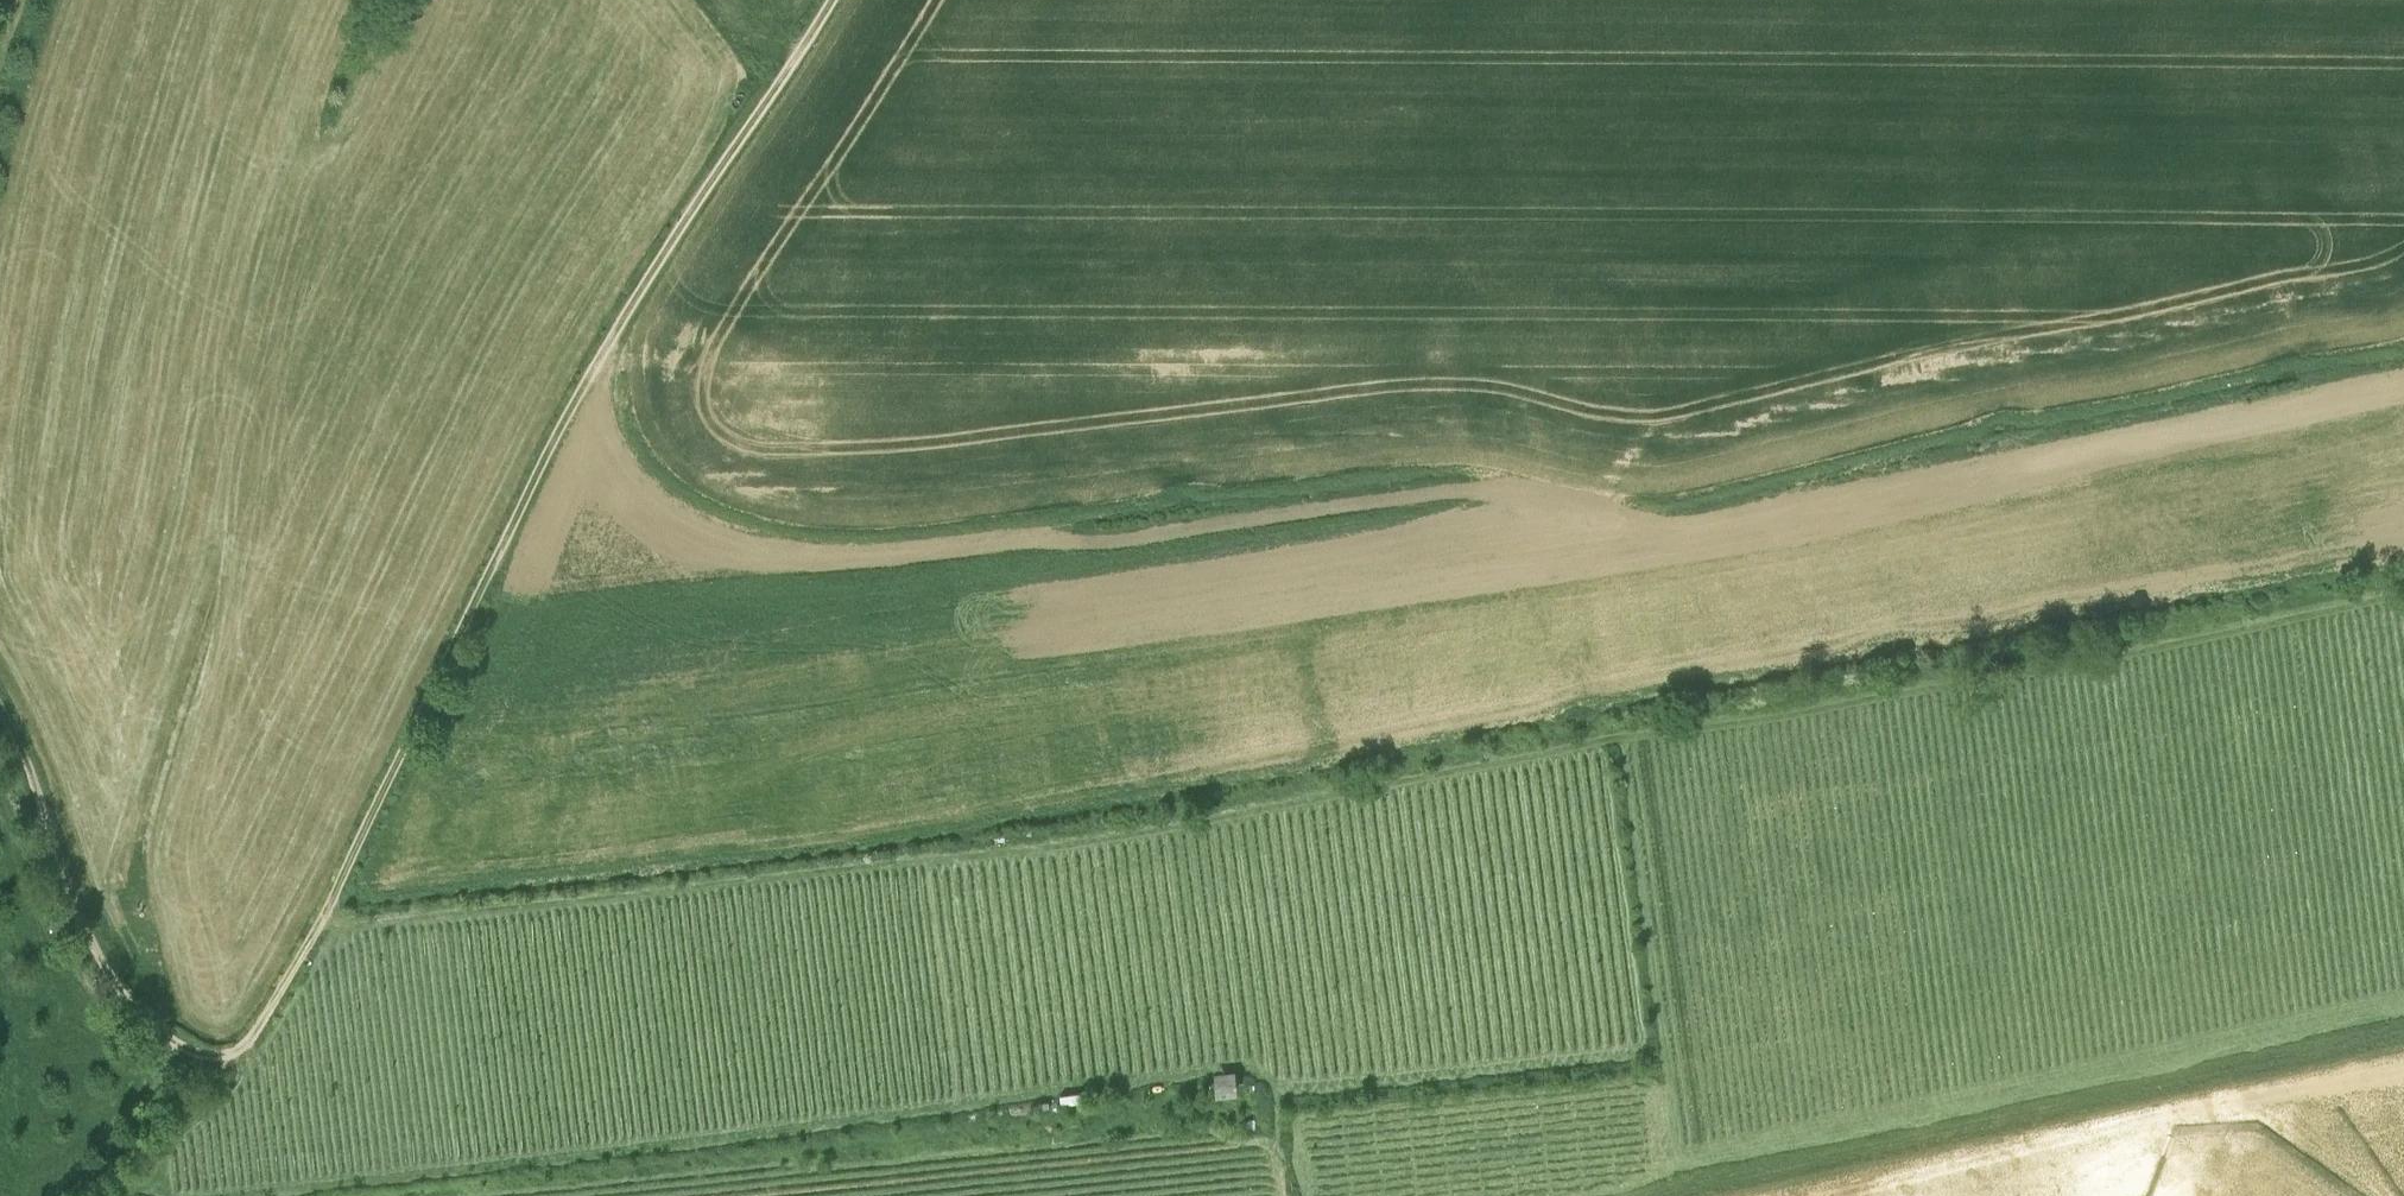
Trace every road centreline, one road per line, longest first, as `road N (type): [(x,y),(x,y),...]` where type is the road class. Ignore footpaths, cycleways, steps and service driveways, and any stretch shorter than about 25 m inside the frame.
road 1 (track): [(227,1055),(271,1009),(344,887),(563,422),(828,0)]
road 2 (track): [(227,1055),(206,1056),(164,1037),(121,992),(83,925),(0,709)]

